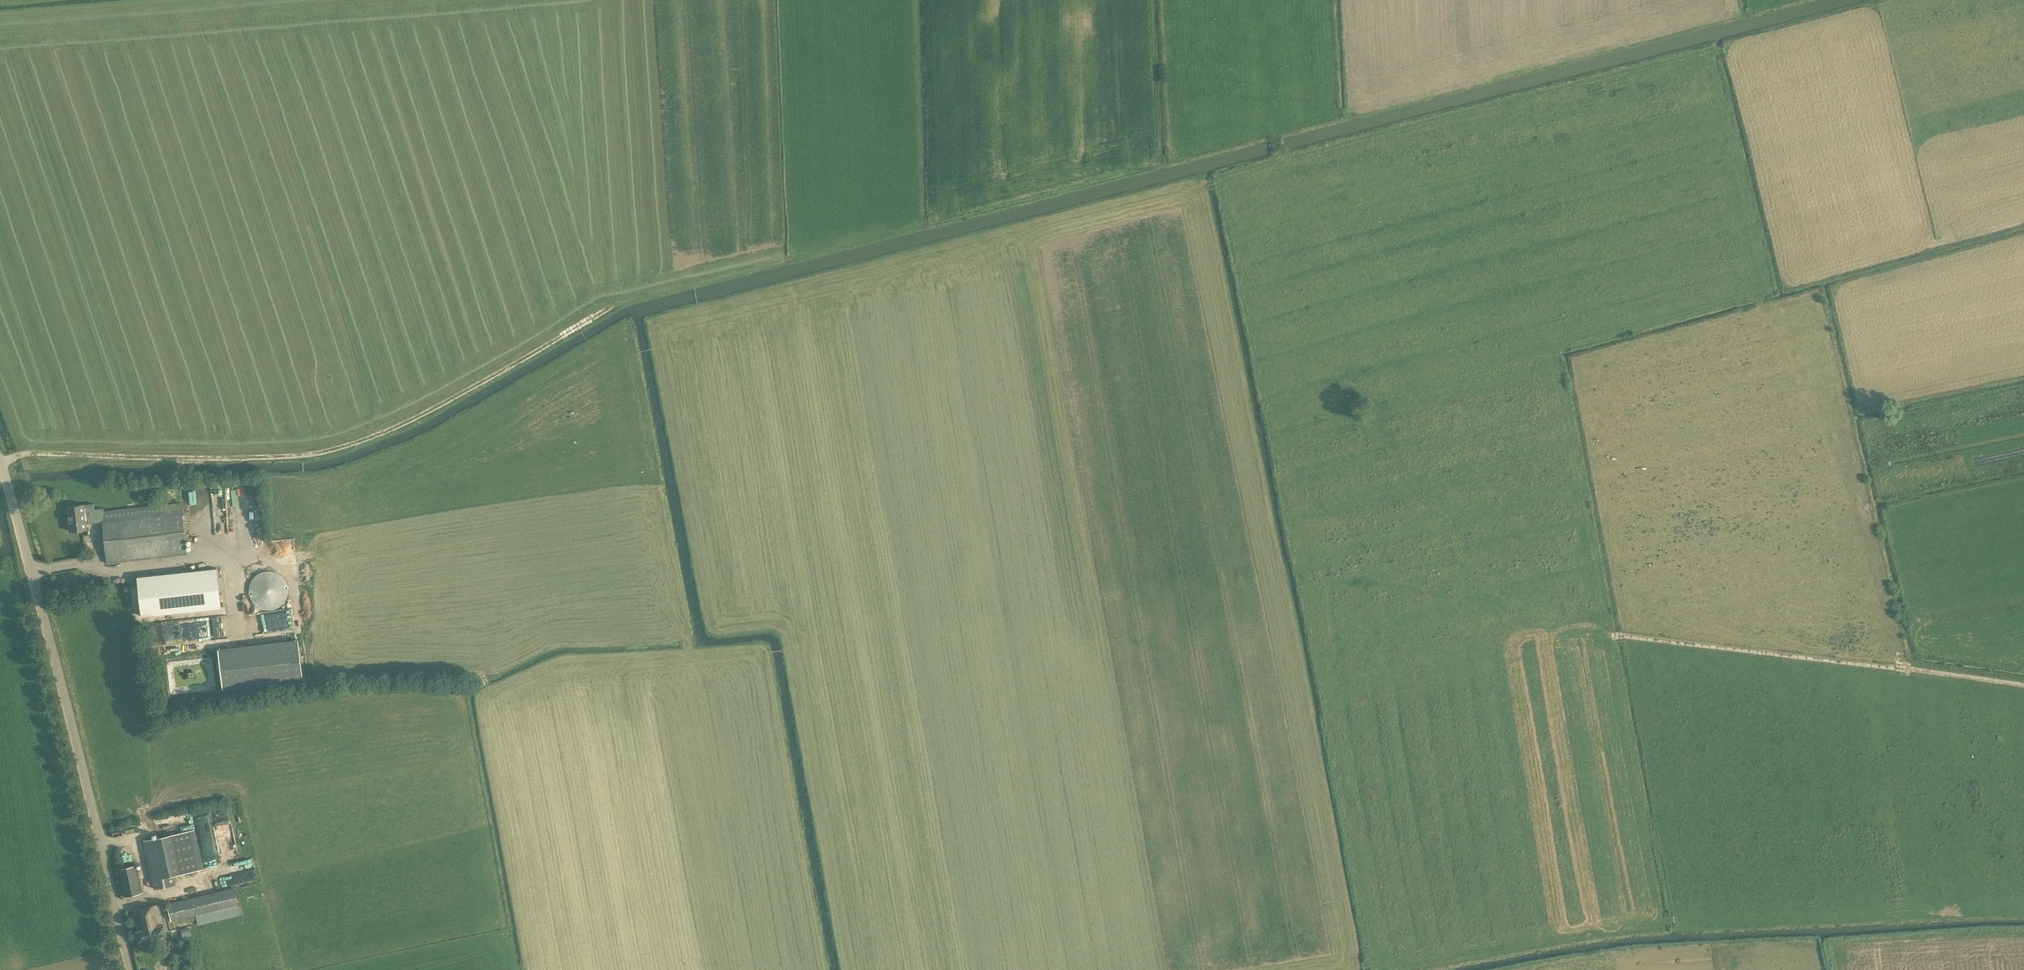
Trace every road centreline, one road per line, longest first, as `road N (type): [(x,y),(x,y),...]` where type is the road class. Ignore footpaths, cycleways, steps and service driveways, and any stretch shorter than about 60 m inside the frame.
road 1 (unclassified): [(133,969),(32,550),(0,453)]

